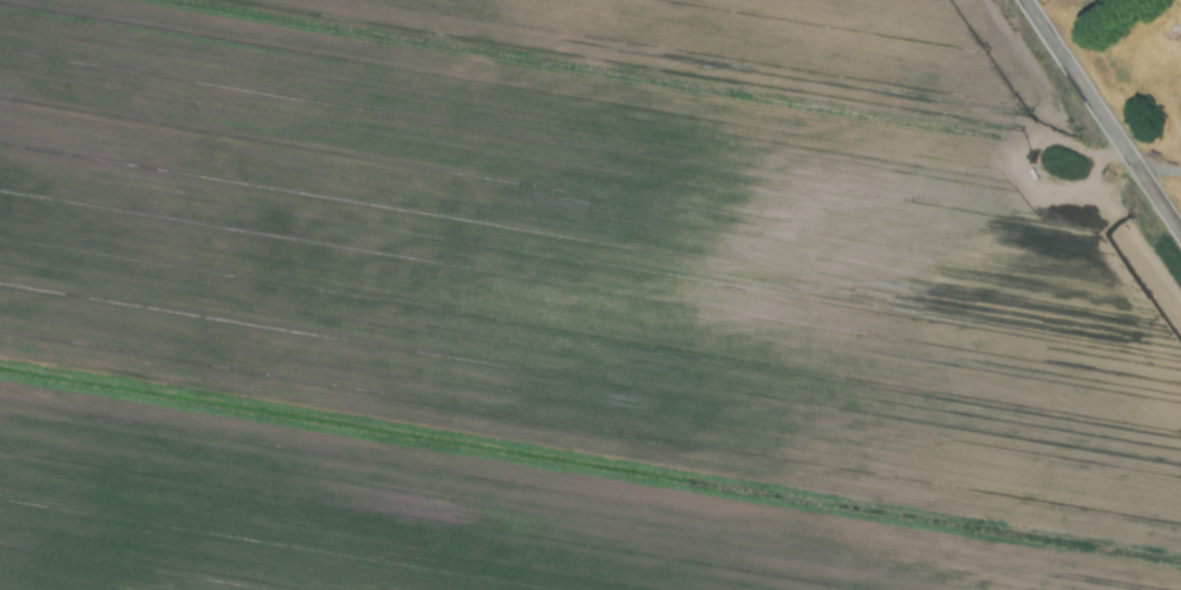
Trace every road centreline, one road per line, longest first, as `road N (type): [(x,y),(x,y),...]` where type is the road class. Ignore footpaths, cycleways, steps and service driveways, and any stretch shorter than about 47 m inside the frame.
road 1 (tertiary): [(1026,0),(1180,232)]

